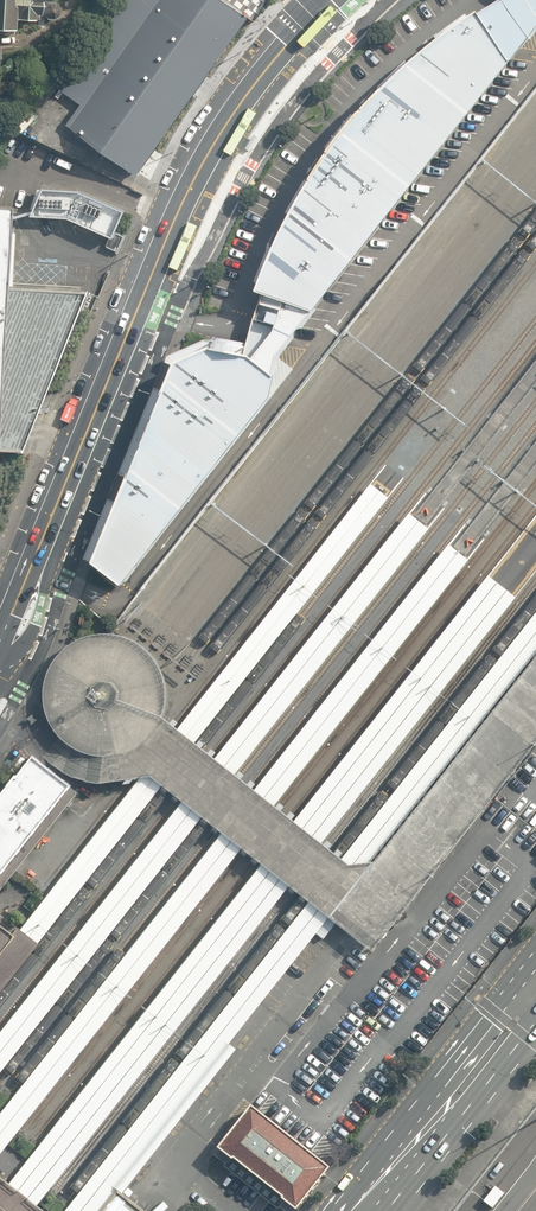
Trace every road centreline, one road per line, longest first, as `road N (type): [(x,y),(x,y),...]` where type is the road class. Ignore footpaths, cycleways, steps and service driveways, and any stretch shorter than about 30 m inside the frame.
road 1 (secondary): [(77,453),(210,151),(261,73),(330,0)]
road 2 (primary): [(330,1210),(535,952)]
road 3 (secondary): [(0,660),(36,625),(80,497),(77,453)]
road 4 (primary): [(535,1021),(455,1128)]
road 5 (primary): [(455,1128),(395,1171),(362,1210)]

